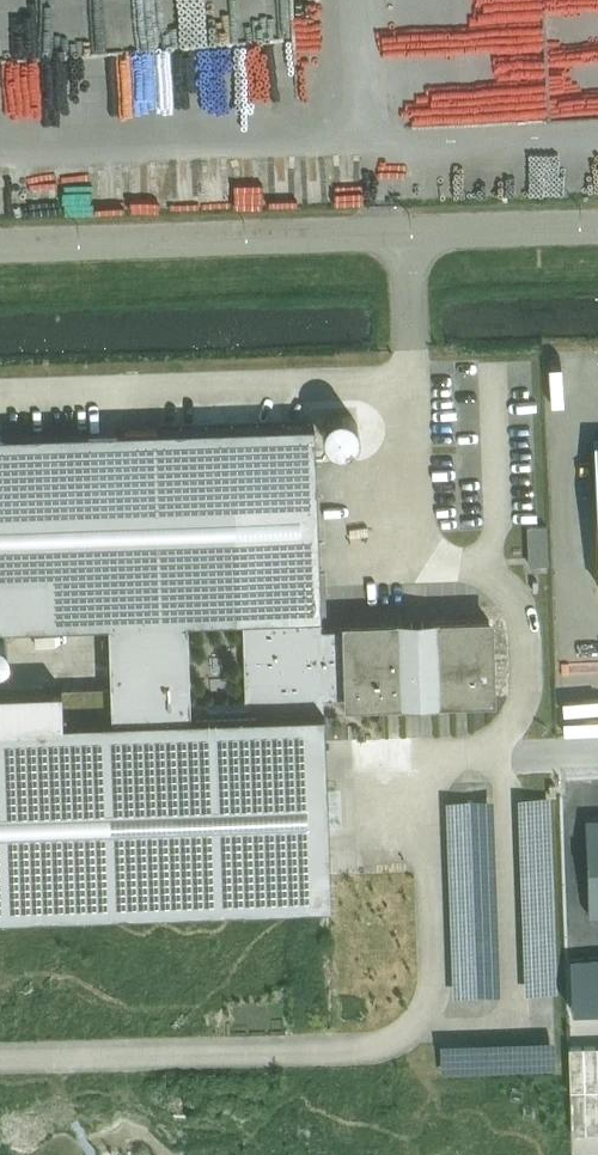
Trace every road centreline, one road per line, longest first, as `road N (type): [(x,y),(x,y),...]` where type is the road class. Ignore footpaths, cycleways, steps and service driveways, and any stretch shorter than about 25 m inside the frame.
road 1 (unclassified): [(597,227),(0,246)]

